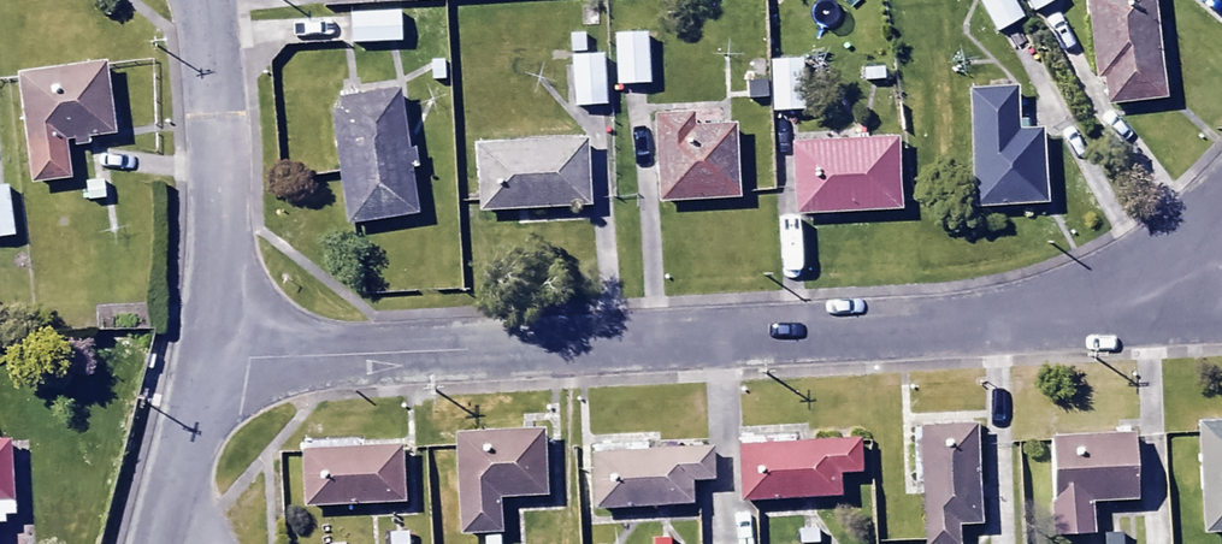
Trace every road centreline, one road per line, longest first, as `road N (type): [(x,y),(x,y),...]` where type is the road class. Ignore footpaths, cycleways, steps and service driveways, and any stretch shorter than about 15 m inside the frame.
road 1 (residential): [(216,363),(1115,314)]
road 2 (residential): [(197,0),(212,110),(216,363)]
road 3 (residential): [(216,363),(154,543)]
road 4 (residential): [(1221,200),(1115,314)]

